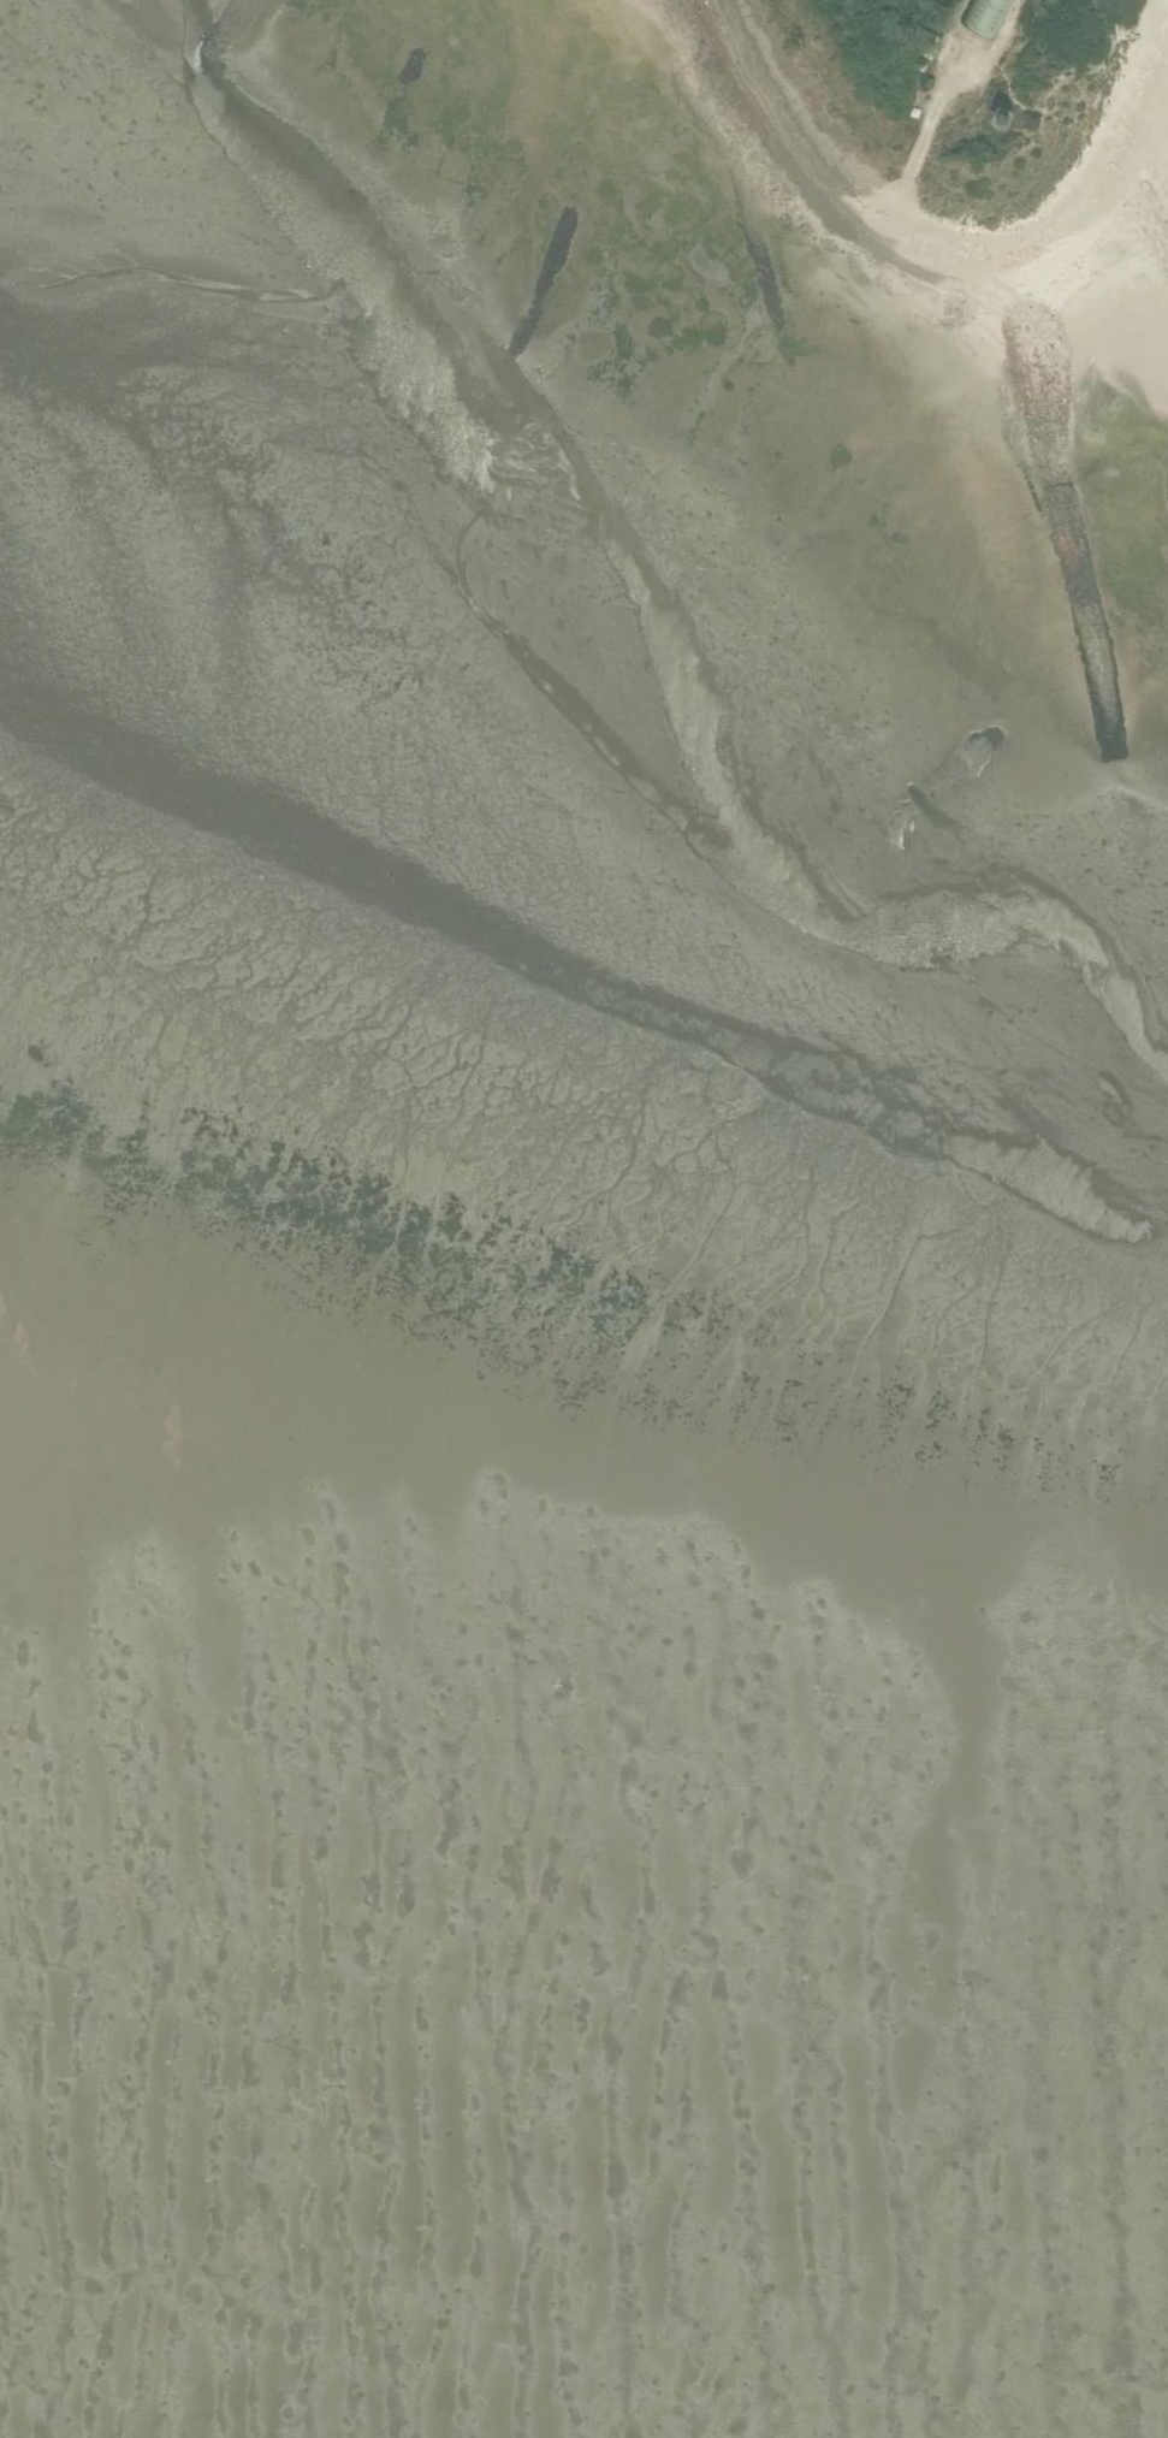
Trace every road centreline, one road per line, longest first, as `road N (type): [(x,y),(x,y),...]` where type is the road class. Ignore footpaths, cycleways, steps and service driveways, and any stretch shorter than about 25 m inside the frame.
road 1 (track): [(884,223),(978,20)]

